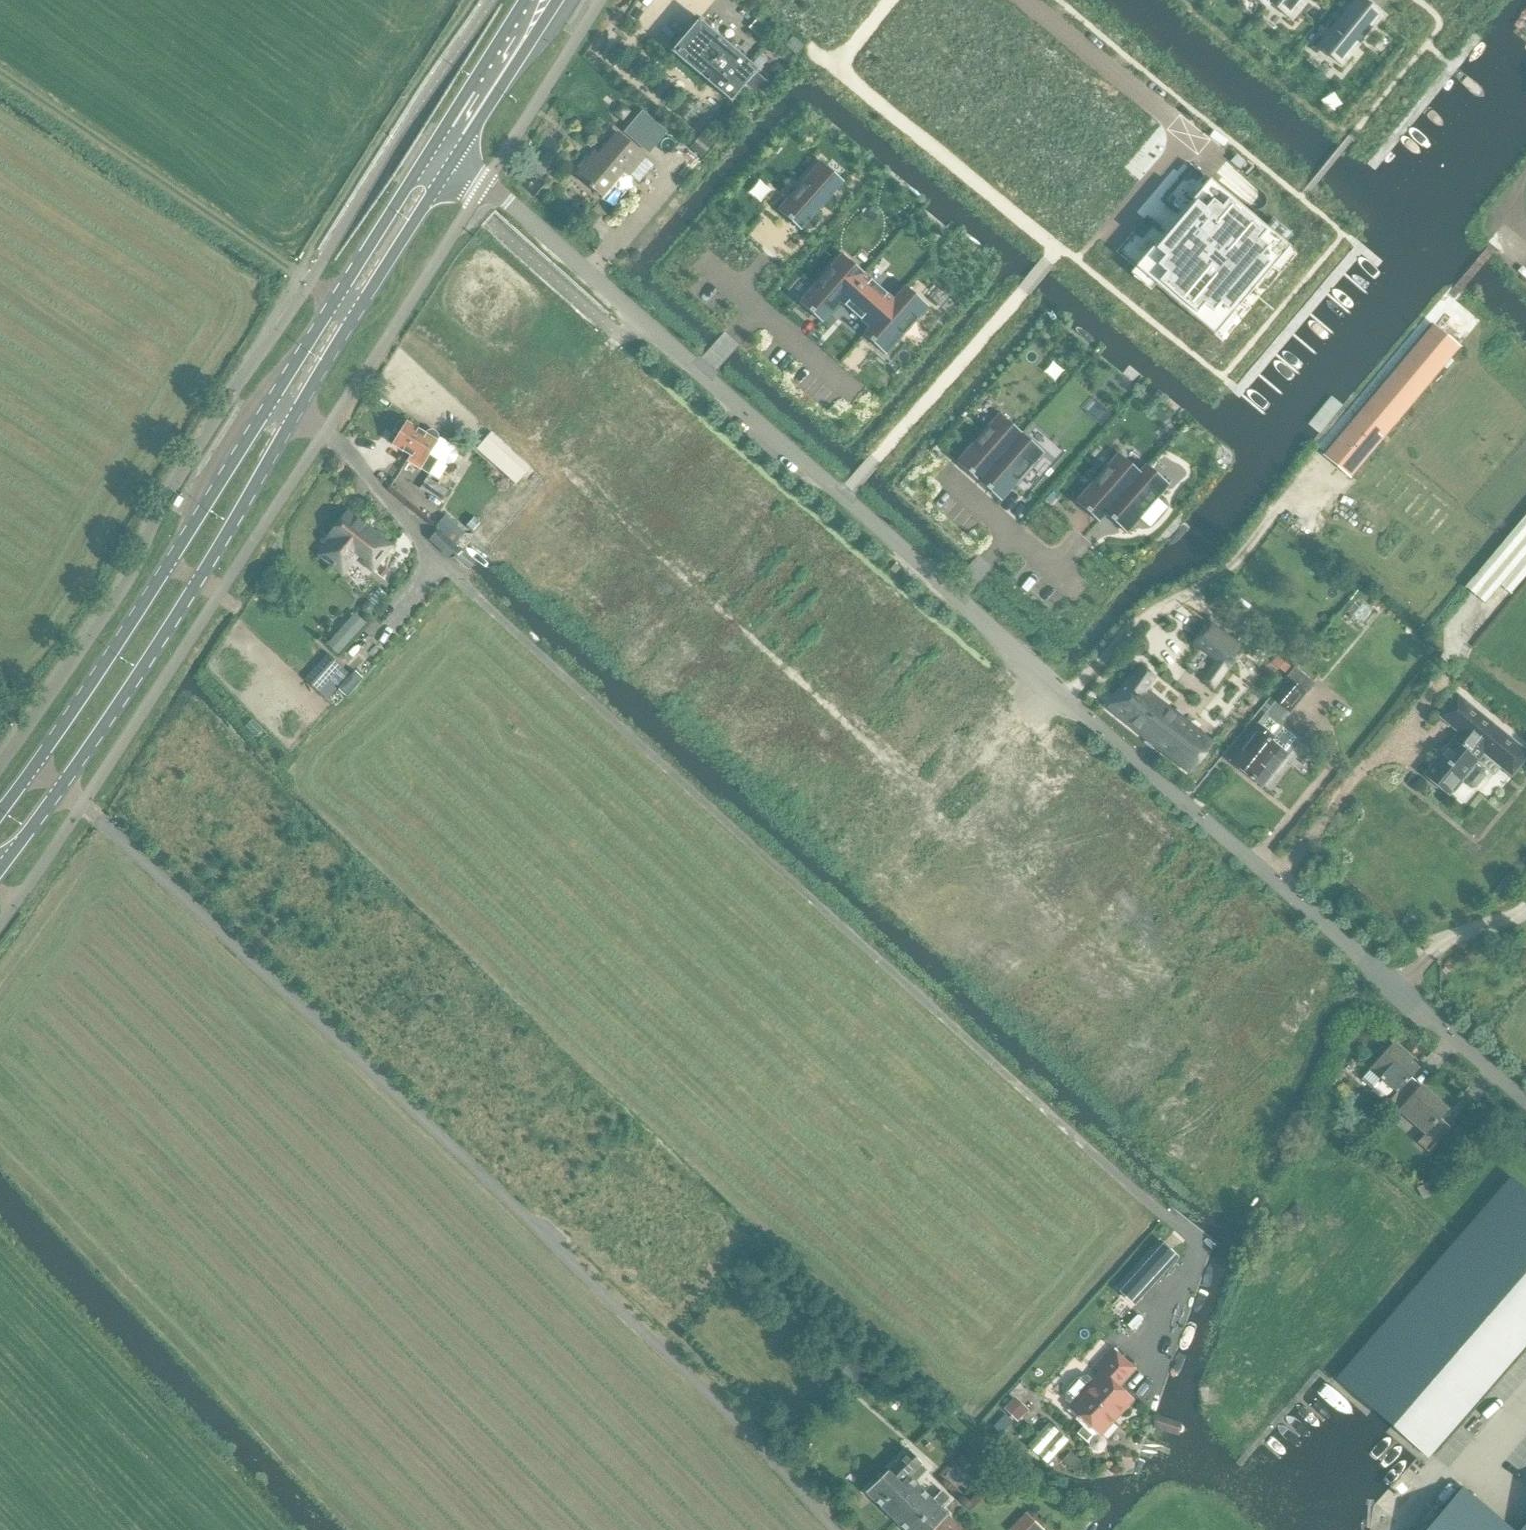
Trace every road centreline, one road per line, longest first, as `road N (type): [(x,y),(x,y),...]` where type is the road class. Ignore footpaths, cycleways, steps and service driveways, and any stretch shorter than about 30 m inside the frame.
road 1 (track): [(836,1529),(754,1434),(533,1224),(83,805),(34,768)]
road 2 (secondary): [(0,870),(198,582),(454,162)]
road 3 (secondary): [(433,147),(0,814)]
road 4 (residential): [(1525,1102),(953,598)]
road 5 (residential): [(1027,0),(1188,138),(1105,236)]
road 6 (residential): [(953,598),(699,374)]
road 7 (residential): [(699,374),(454,162)]
road 8 (secondary): [(454,162),(558,0)]
road 9 (secondary): [(525,0),(433,147)]
road 10 (residential): [(757,309),(857,393)]

